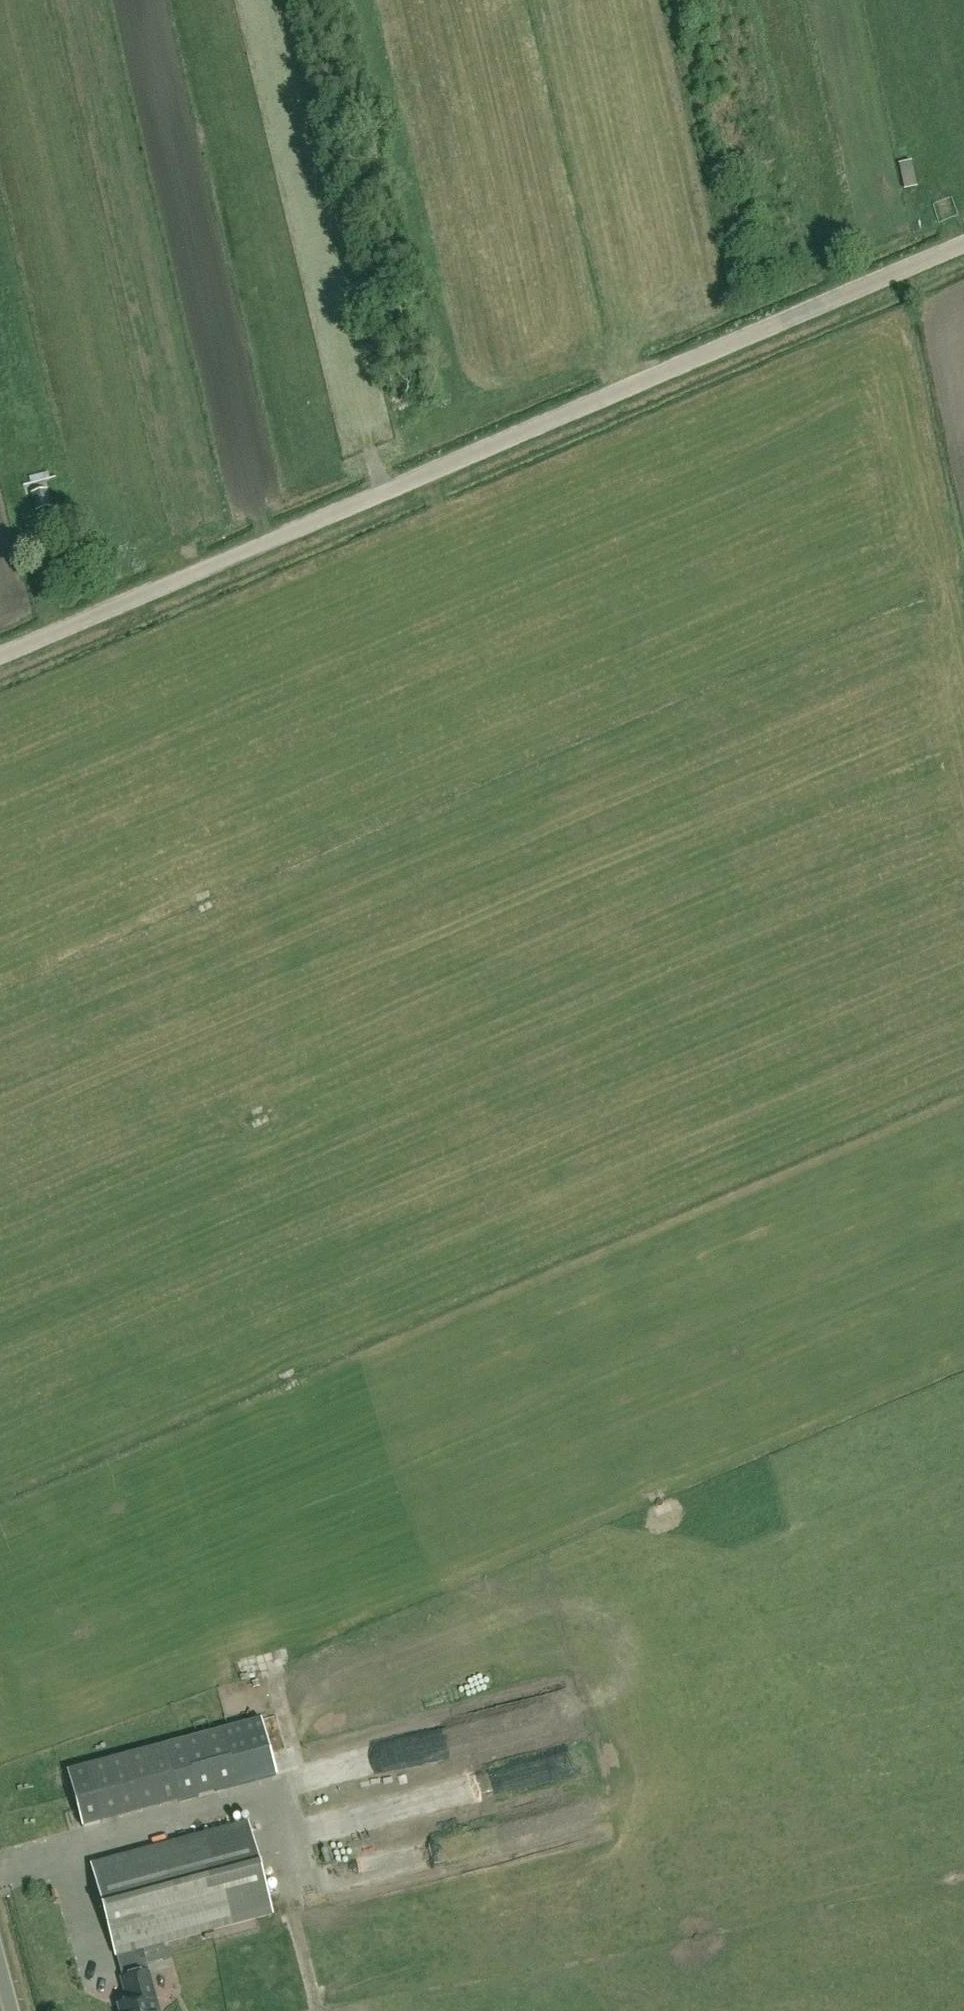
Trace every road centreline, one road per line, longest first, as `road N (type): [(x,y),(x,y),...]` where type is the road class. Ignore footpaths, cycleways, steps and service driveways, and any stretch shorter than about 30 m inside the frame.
road 1 (unclassified): [(0,655),(963,244)]

